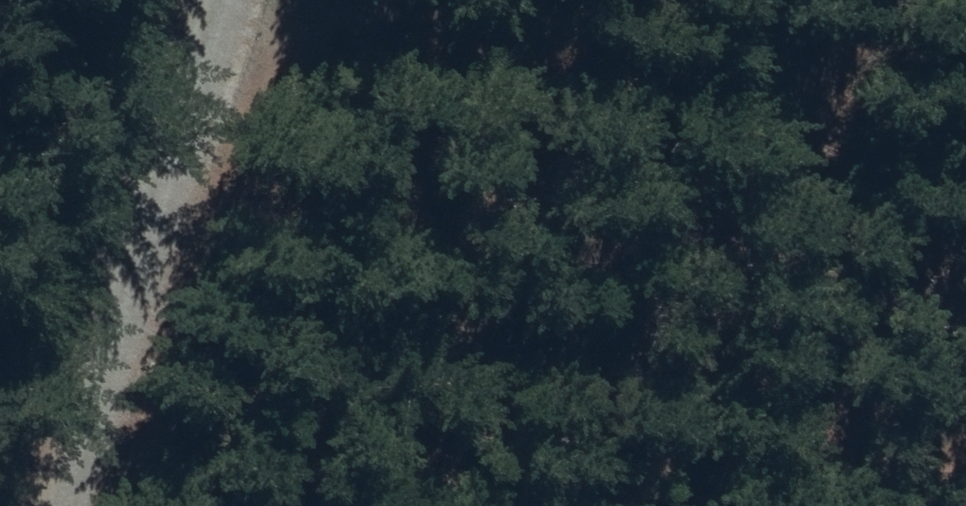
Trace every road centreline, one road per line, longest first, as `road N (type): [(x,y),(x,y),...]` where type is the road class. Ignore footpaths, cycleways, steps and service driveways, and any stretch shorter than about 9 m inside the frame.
road 1 (track): [(314,0),(965,124)]
road 2 (track): [(224,0),(48,505)]

